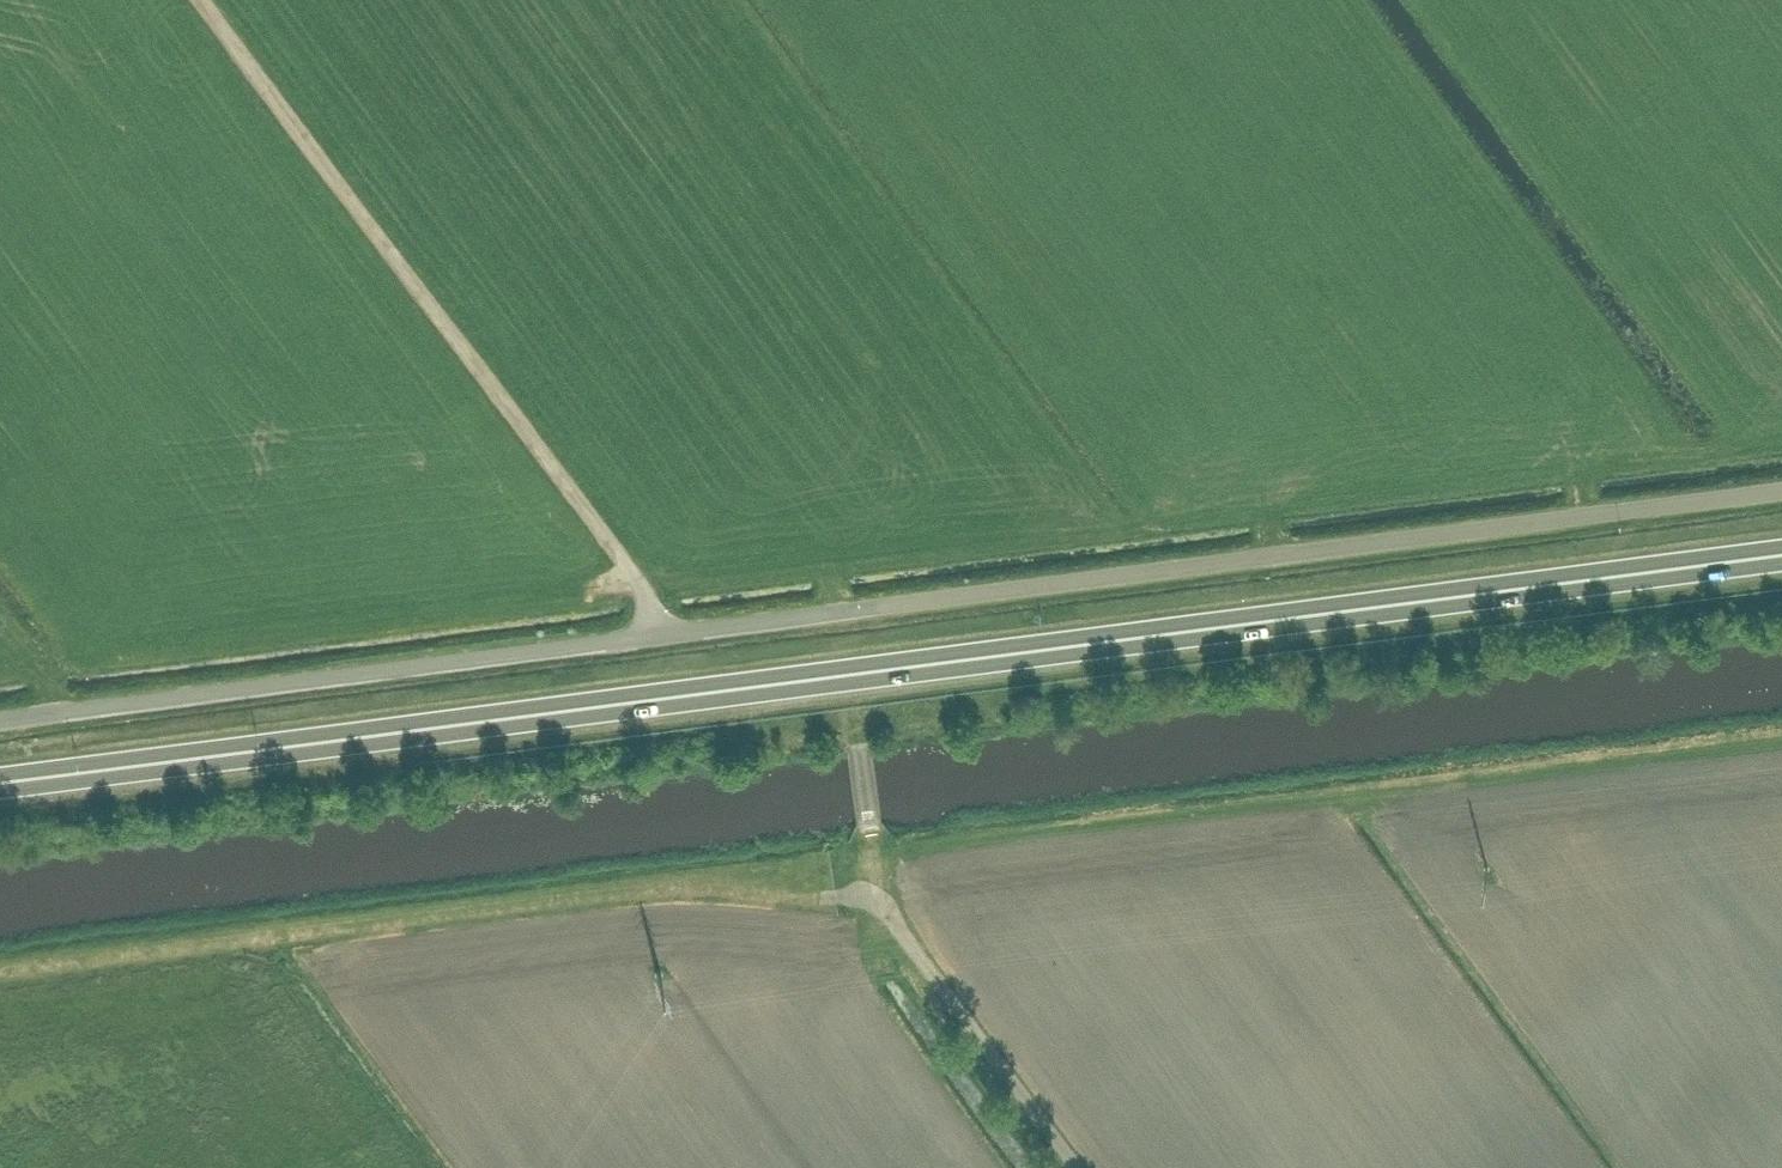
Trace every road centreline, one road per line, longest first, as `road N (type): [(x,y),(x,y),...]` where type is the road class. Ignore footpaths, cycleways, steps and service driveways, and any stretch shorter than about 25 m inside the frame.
road 1 (unclassified): [(0,720),(1781,490)]
road 2 (trunk): [(0,782),(1781,554)]
road 3 (track): [(0,968),(630,887),(884,898)]
road 4 (unclassified): [(1076,1167),(884,898)]

